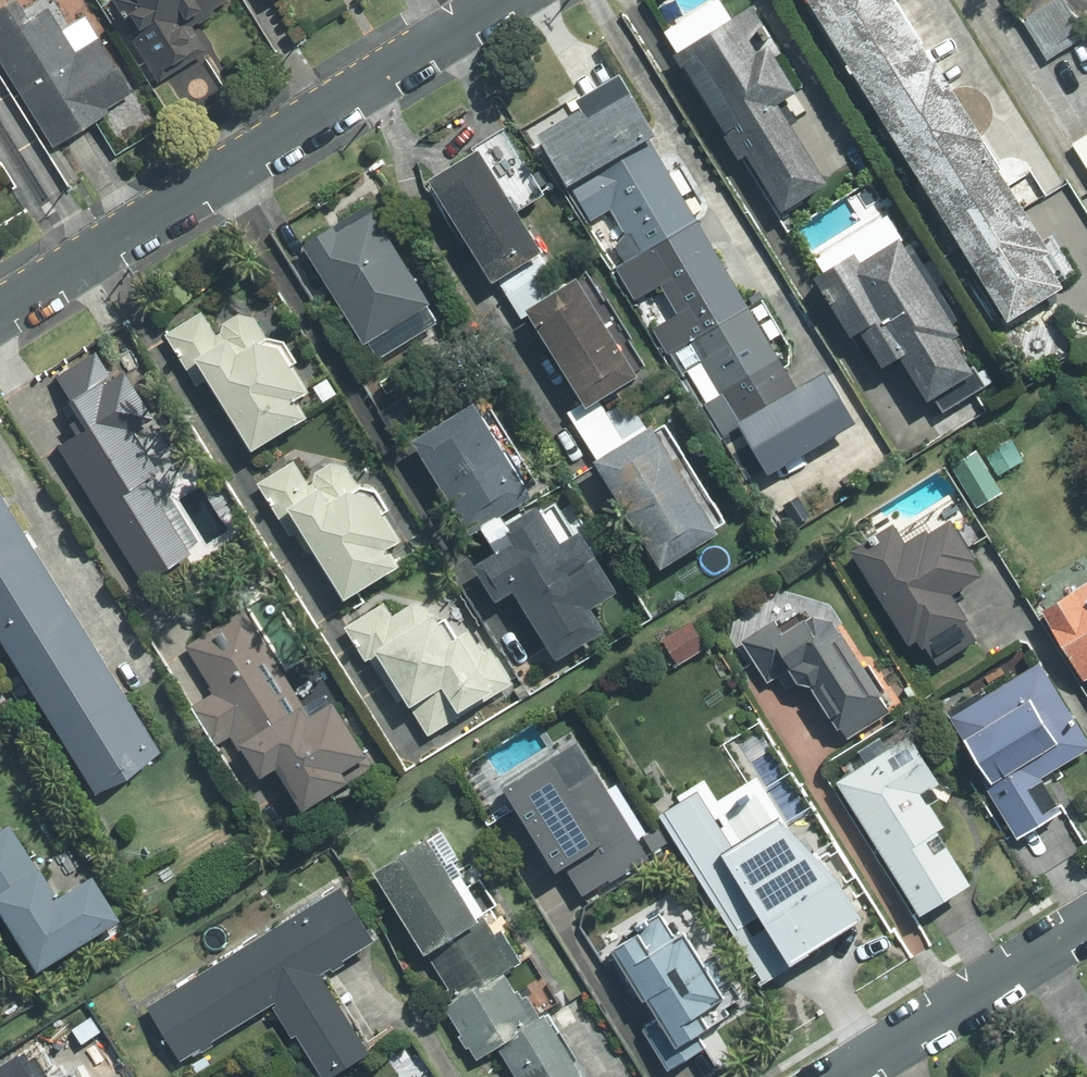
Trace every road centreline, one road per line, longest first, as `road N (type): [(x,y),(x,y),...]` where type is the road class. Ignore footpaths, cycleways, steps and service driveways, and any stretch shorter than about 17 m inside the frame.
road 1 (residential): [(498,0),(0,311)]
road 2 (residential): [(845,1076),(1086,925)]

